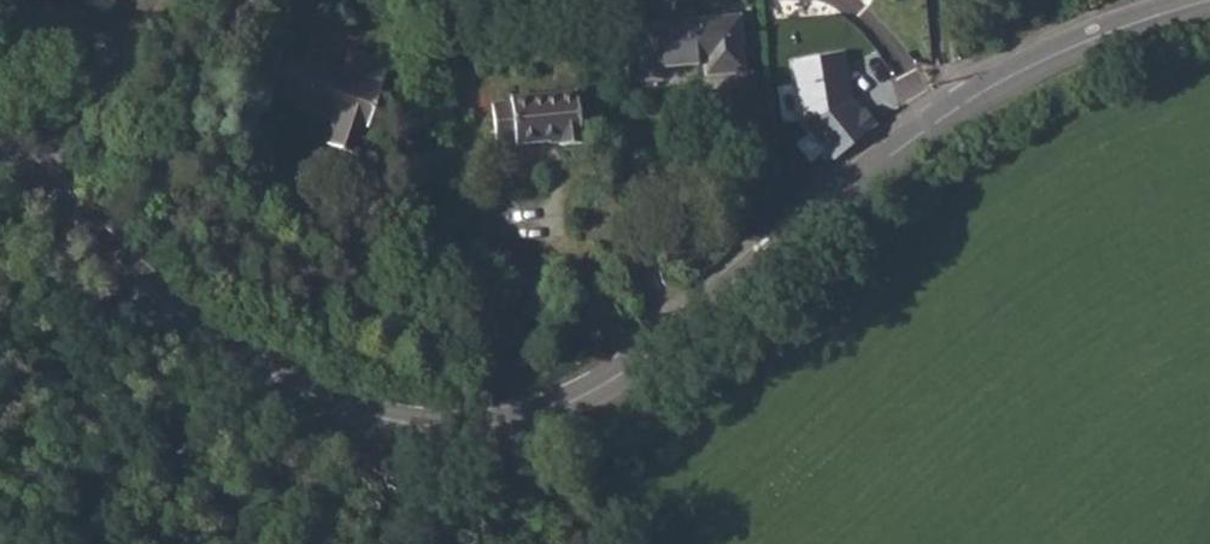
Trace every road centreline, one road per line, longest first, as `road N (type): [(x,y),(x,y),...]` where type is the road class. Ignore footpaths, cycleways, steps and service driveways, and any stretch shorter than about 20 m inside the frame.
road 1 (tertiary): [(0,139),(206,336),(367,414),(450,430),(520,419),(591,394),(674,343),(913,139),(1077,44),(1195,0)]

